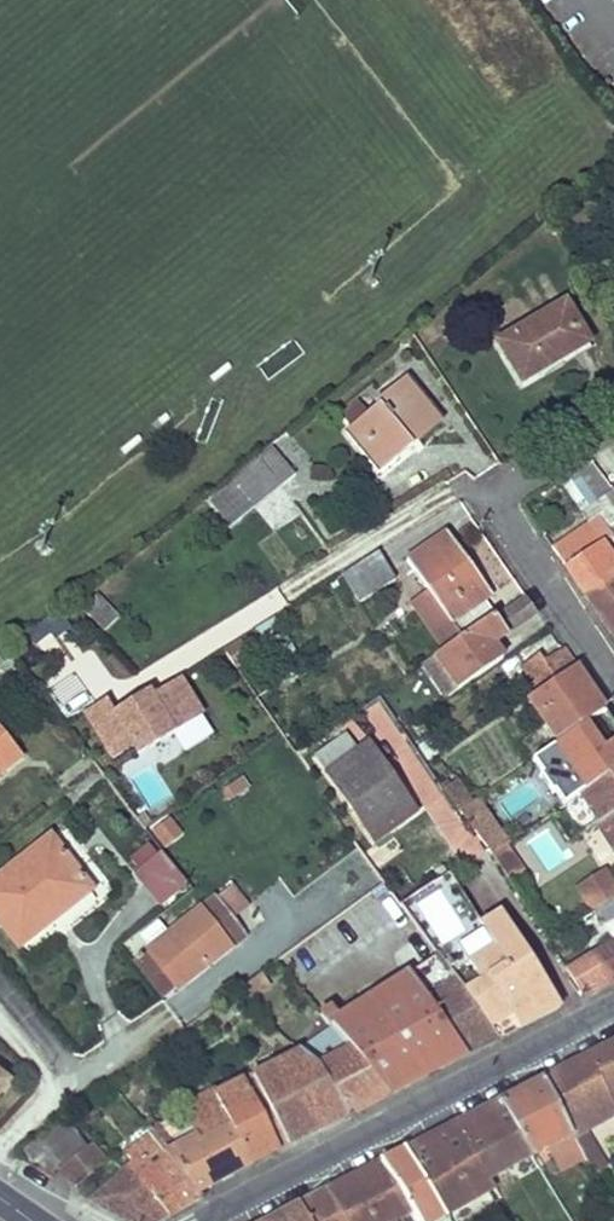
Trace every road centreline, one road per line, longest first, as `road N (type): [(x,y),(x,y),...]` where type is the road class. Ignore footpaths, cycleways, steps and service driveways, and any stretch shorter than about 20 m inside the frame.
road 1 (residential): [(203,1220),(613,1010)]
road 2 (residential): [(613,417),(489,489),(613,674)]

